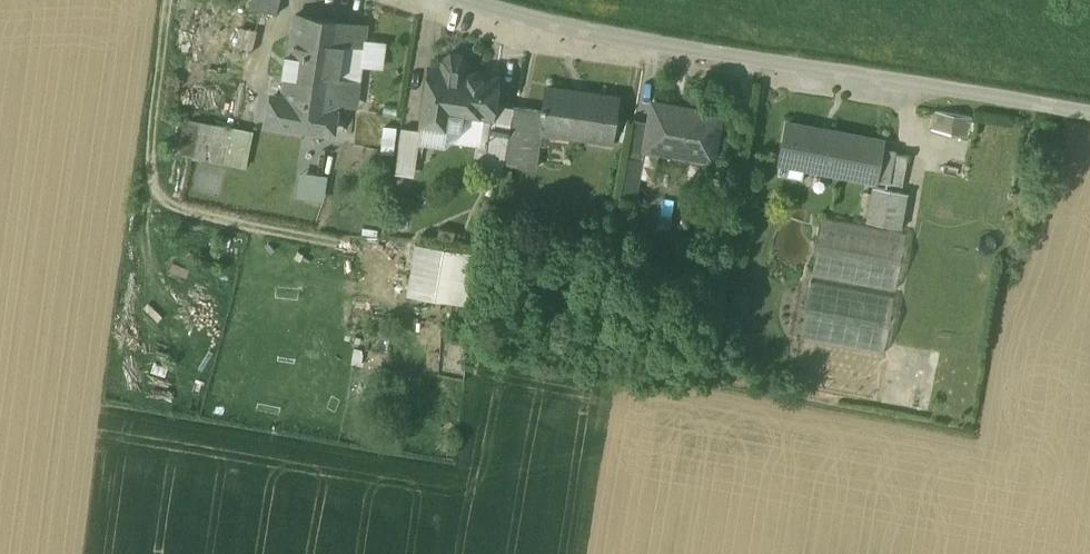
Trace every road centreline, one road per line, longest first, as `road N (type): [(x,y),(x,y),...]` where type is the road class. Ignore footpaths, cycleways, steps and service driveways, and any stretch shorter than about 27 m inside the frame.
road 1 (unclassified): [(1089,112),(660,44),(474,0)]

